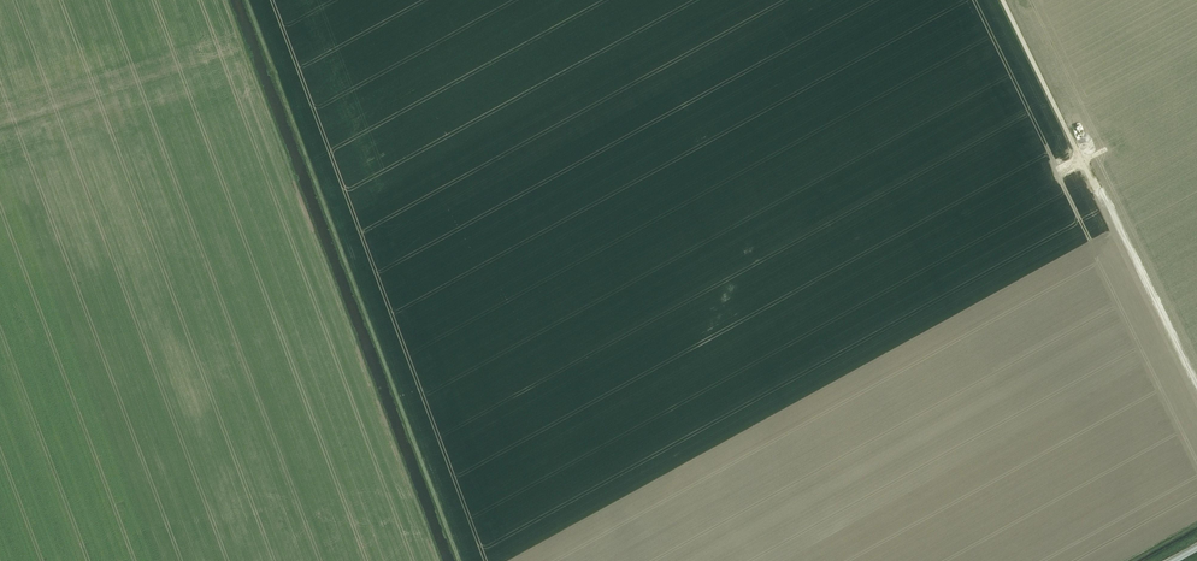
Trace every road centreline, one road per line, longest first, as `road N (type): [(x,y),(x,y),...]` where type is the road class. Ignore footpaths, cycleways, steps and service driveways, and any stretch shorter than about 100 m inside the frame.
road 1 (unclassified): [(1097,188),(1004,0)]

